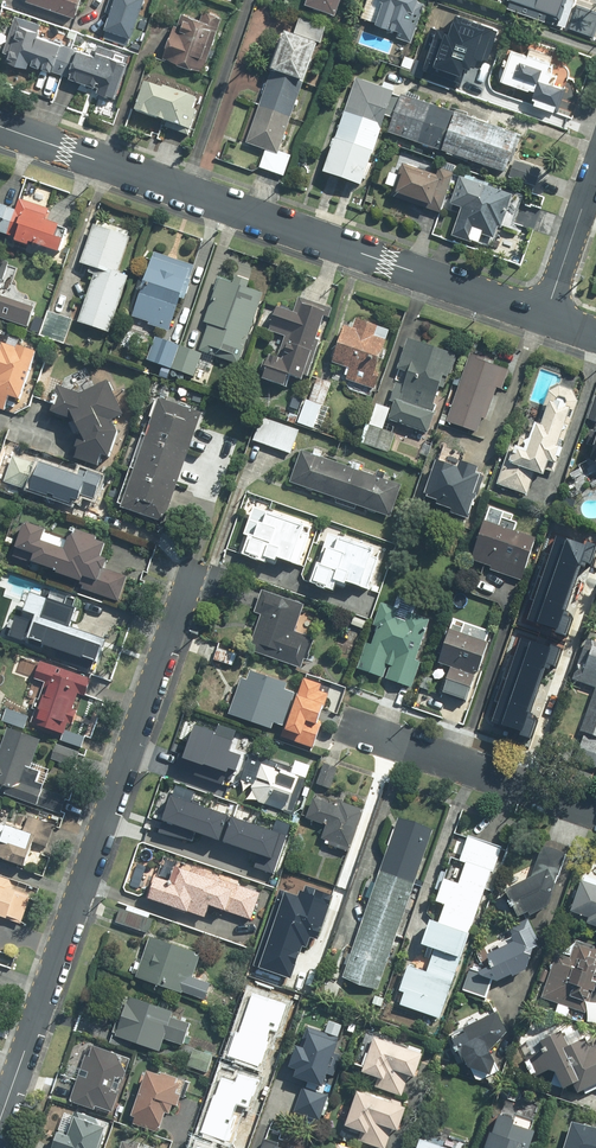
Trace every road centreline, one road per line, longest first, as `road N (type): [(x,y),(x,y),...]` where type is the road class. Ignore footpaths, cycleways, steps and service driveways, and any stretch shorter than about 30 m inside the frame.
road 1 (residential): [(189,576),(0,1126)]
road 2 (tertiary): [(544,316),(0,125)]
road 3 (residential): [(351,727),(595,812)]
road 4 (residential): [(544,316),(595,167)]

